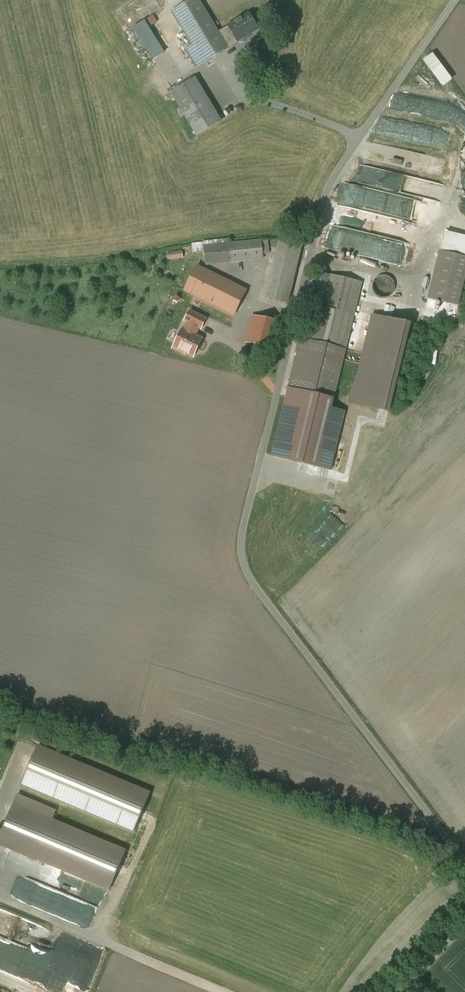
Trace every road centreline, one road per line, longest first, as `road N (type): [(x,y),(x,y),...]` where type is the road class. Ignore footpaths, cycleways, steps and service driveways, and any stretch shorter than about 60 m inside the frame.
road 1 (unclassified): [(464,867),(254,582),(240,549),(325,198),(457,0)]
road 2 (track): [(217,991),(0,900)]

